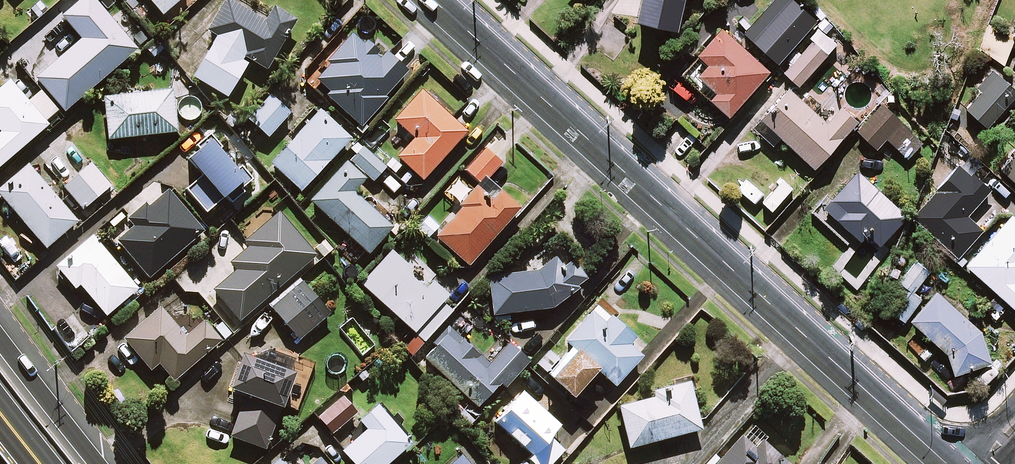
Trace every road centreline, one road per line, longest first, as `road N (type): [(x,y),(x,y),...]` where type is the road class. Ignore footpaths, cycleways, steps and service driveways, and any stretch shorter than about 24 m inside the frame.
road 1 (residential): [(433,0),(947,463)]
road 2 (secondary): [(0,326),(104,463)]

